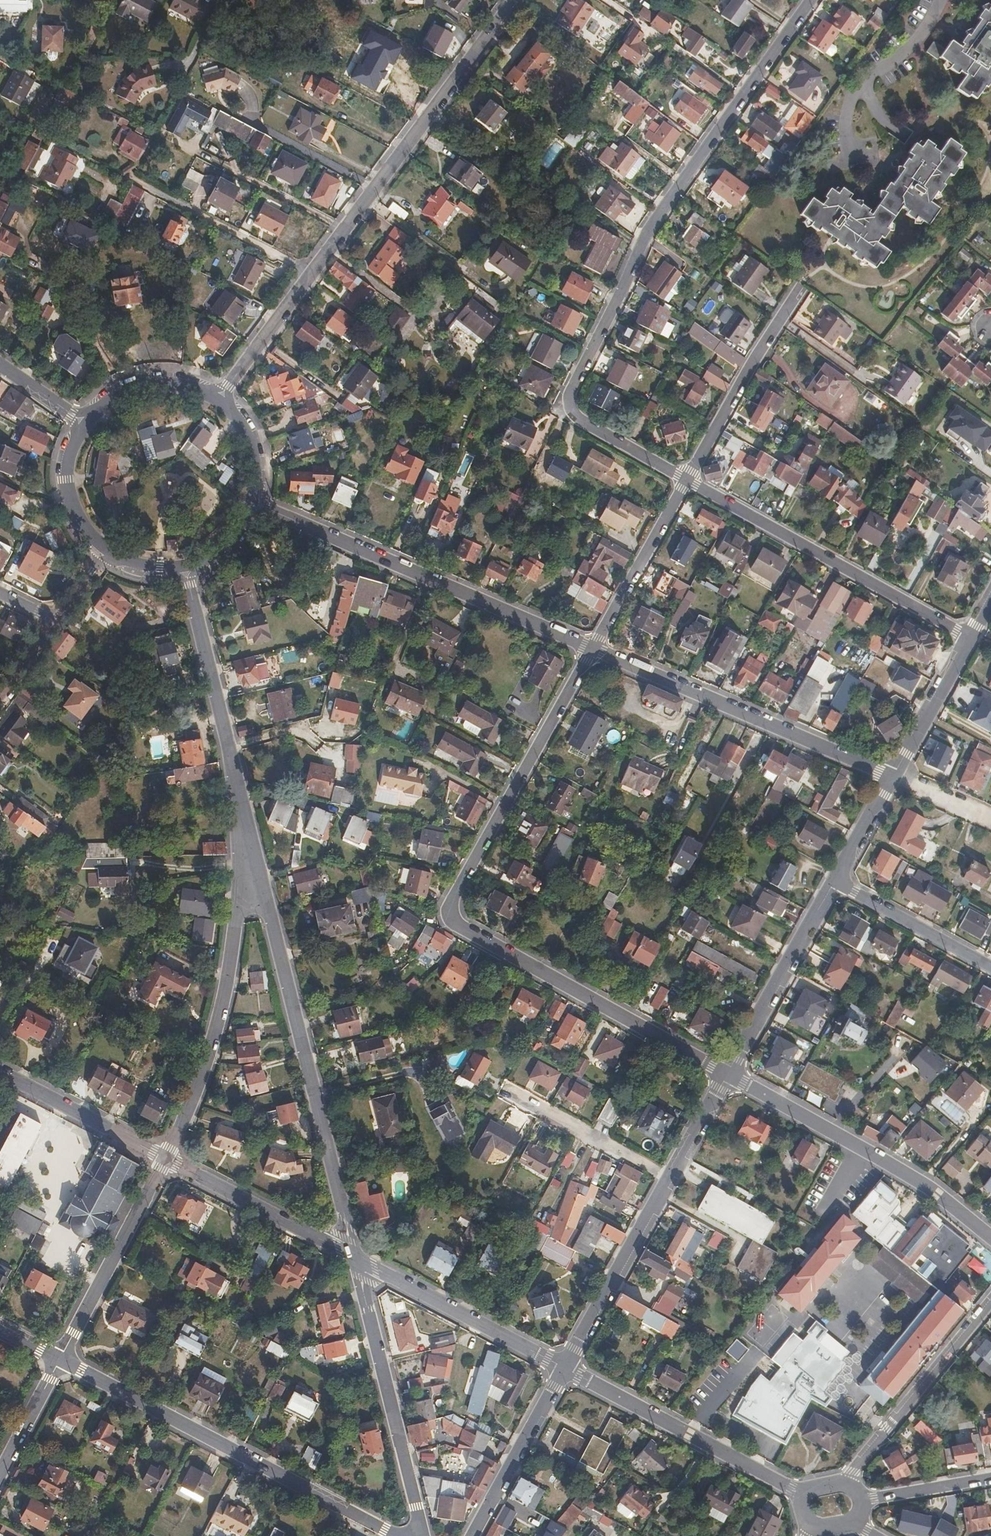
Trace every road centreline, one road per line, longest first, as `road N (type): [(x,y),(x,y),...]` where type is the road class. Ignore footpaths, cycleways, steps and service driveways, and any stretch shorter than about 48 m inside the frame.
road 1 (residential): [(729,1073),(469,931),(453,911),(594,649)]
road 2 (residential): [(811,0),(647,232),(573,387),(573,413),(584,423),(688,481)]
road 3 (residential): [(353,1255),(269,908),(248,853)]
road 4 (tertiary): [(59,1359),(398,1535)]
road 5 (residential): [(594,649),(254,504)]
road 6 (residential): [(314,272),(516,0)]
road 7 (residential): [(892,778),(594,649)]
road 8 (residential): [(688,481),(970,636)]
road 9 (residential): [(166,1157),(223,1000),(248,853)]
road 10 (residential): [(990,1239),(922,1184),(729,1073)]
road 11 (residential): [(248,853),(183,570)]
road 12 (residential): [(423,1535),(353,1255)]
road 13 (residential): [(564,1369),(802,1496)]
road 14 (residential): [(353,1255),(564,1369)]
road 15 (residential): [(990,1302),(848,1484)]
road 16 (residential): [(166,1157),(59,1359)]
road 17 (residential): [(688,481),(801,290)]
road 18 (tertiary): [(670,1176),(564,1369)]
road 19 (tertiary): [(836,881),(729,1073)]
road 20 (residential): [(166,1157),(353,1255)]
road 21 (residential): [(132,179),(314,272)]
road 22 (residential): [(594,649),(688,481)]
road 23 (tertiary): [(564,1369),(472,1535)]
road 24 (residential): [(0,1071),(166,1157)]
road 25 (residential): [(670,1176),(512,1093)]
road 26 (residential): [(990,967),(836,881)]
road 27 (tertiary): [(970,636),(892,778)]
road 28 (residential): [(217,401),(314,272)]
road 29 (residential): [(217,401),(161,385),(132,390),(86,425)]
road 30 (residential): [(86,425),(71,462),(72,502),(105,552)]
road 31 (residential): [(862,1501),(990,1479)]
road 32 (tertiary): [(59,1359),(0,1473)]

